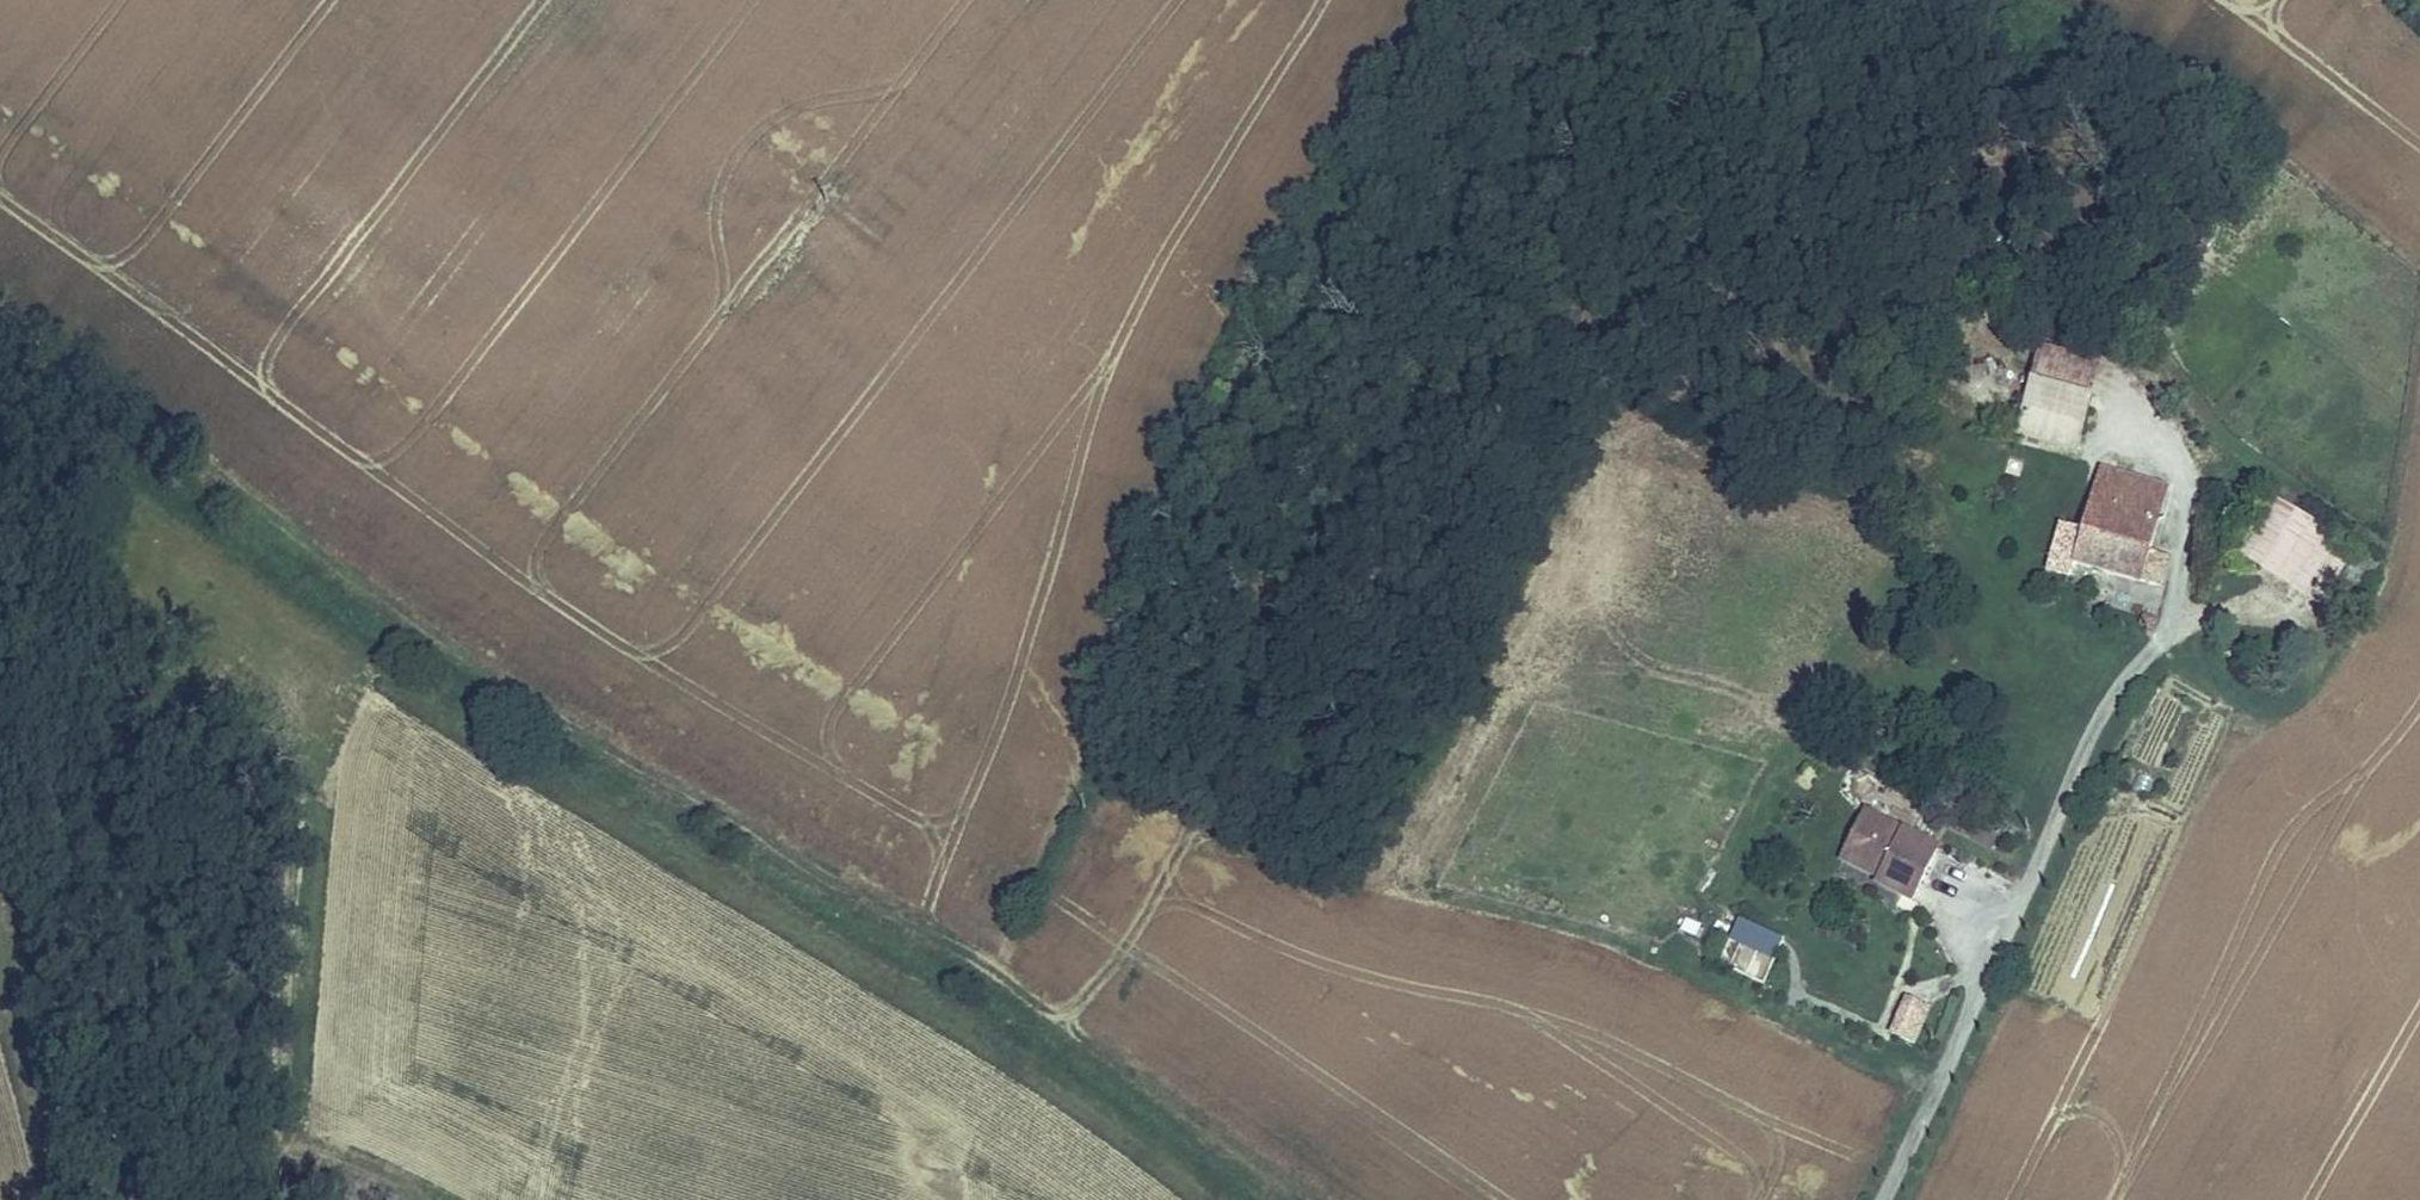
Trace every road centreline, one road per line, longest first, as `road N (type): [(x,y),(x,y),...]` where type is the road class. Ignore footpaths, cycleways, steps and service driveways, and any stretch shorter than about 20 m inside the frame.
road 1 (track): [(1880,1199),(2126,670)]

